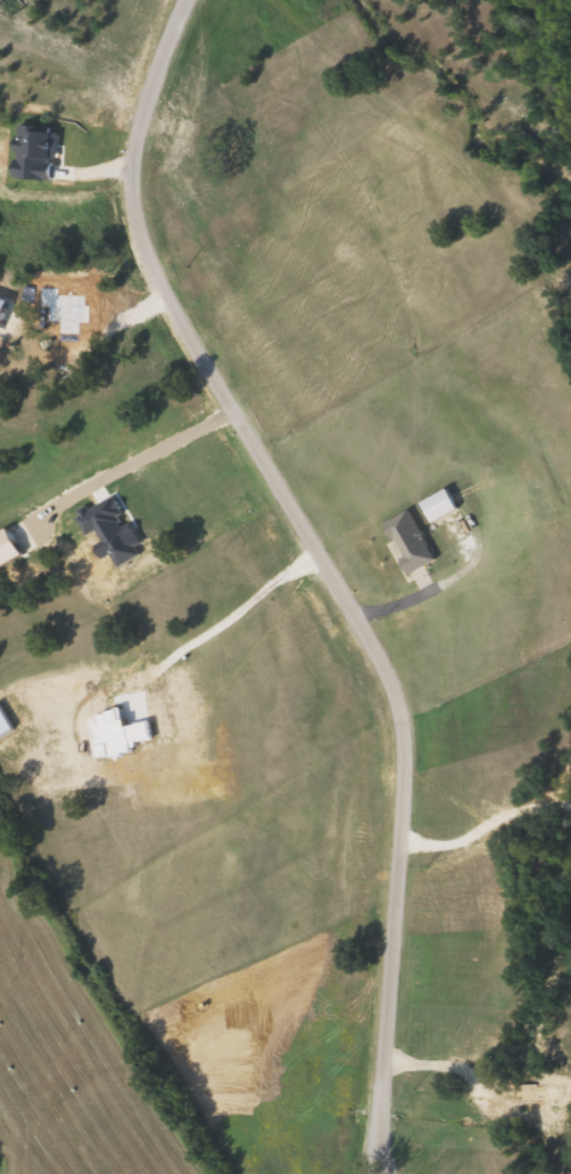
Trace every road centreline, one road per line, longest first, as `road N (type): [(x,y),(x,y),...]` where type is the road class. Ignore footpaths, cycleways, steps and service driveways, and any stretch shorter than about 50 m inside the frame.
road 1 (residential): [(175,0),(133,131),(143,252),(383,663),(402,735),(372,1173)]

